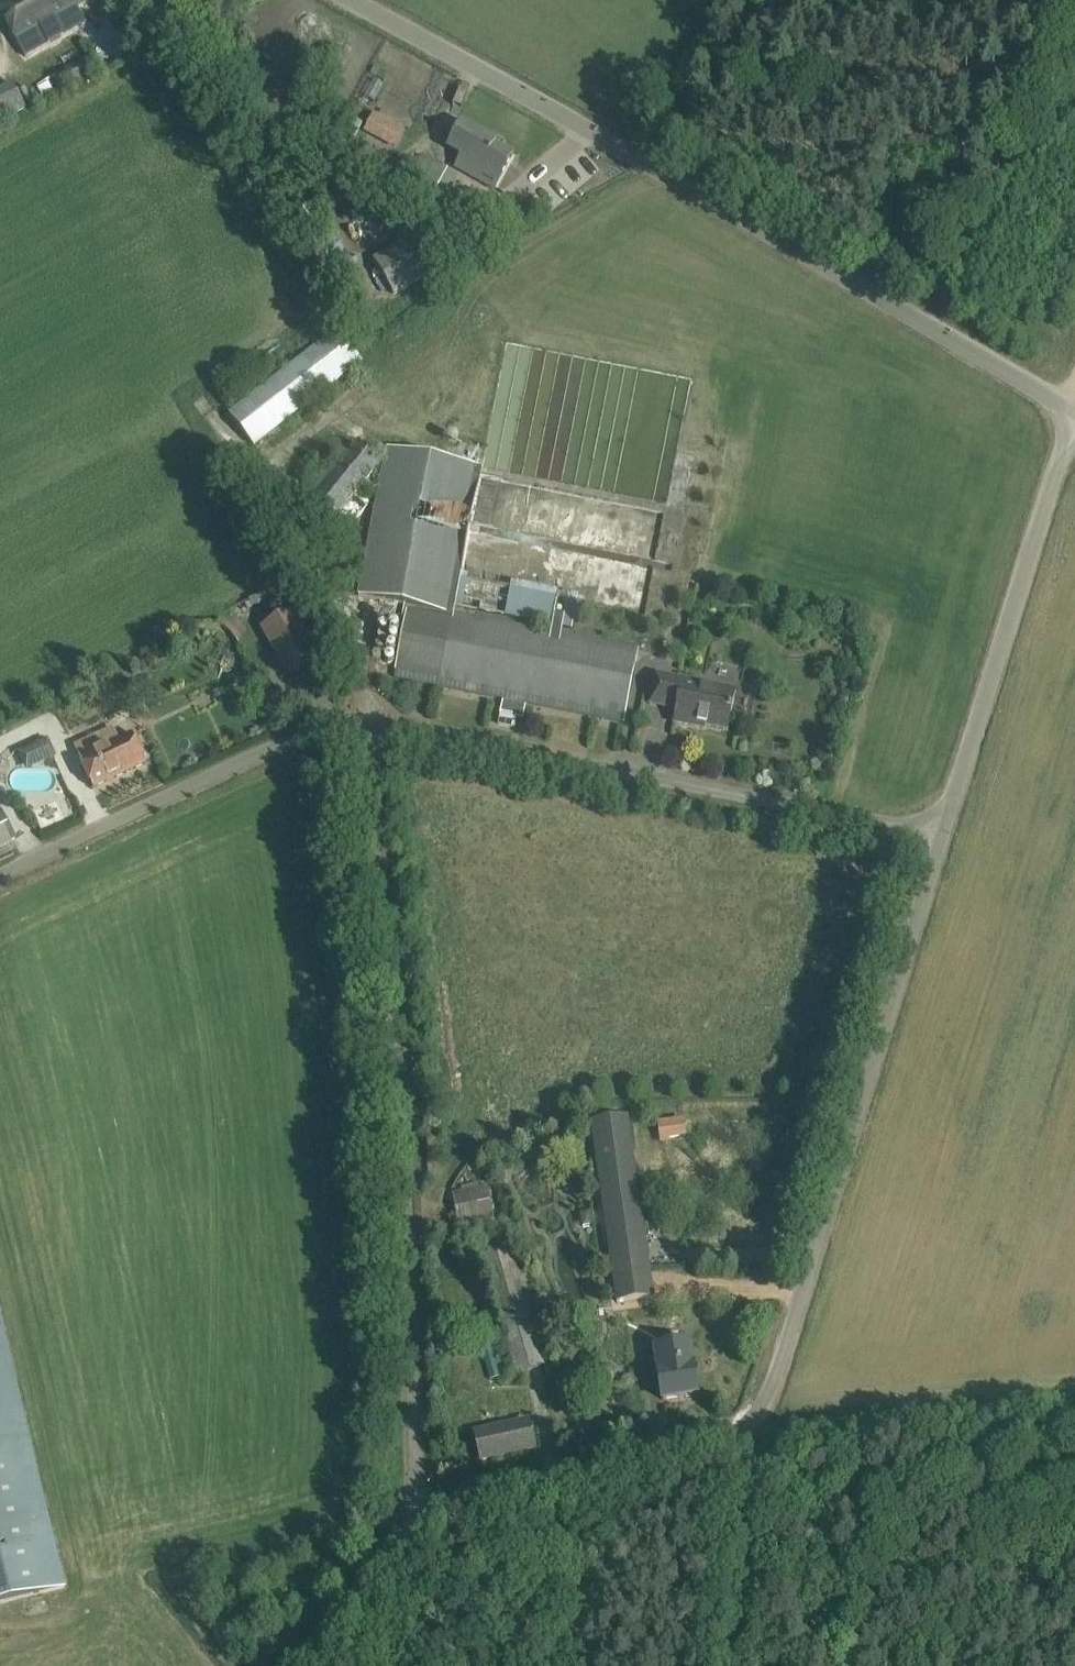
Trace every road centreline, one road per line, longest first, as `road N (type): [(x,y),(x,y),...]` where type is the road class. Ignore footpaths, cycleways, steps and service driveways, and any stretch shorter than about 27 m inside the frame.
road 1 (unclassified): [(938,831),(749,1434),(421,1498)]
road 2 (unclassified): [(1074,422),(341,0)]
road 3 (unclassified): [(421,1498),(411,1212),(359,724)]
road 4 (unclassified): [(359,724),(938,831)]
road 5 (unclassified): [(938,831),(1074,422)]
road 6 (unclassified): [(0,875),(298,735),(359,724)]
road 7 (track): [(1074,1406),(749,1434)]
road 8 (unclassified): [(301,1665),(409,1533),(421,1498)]

